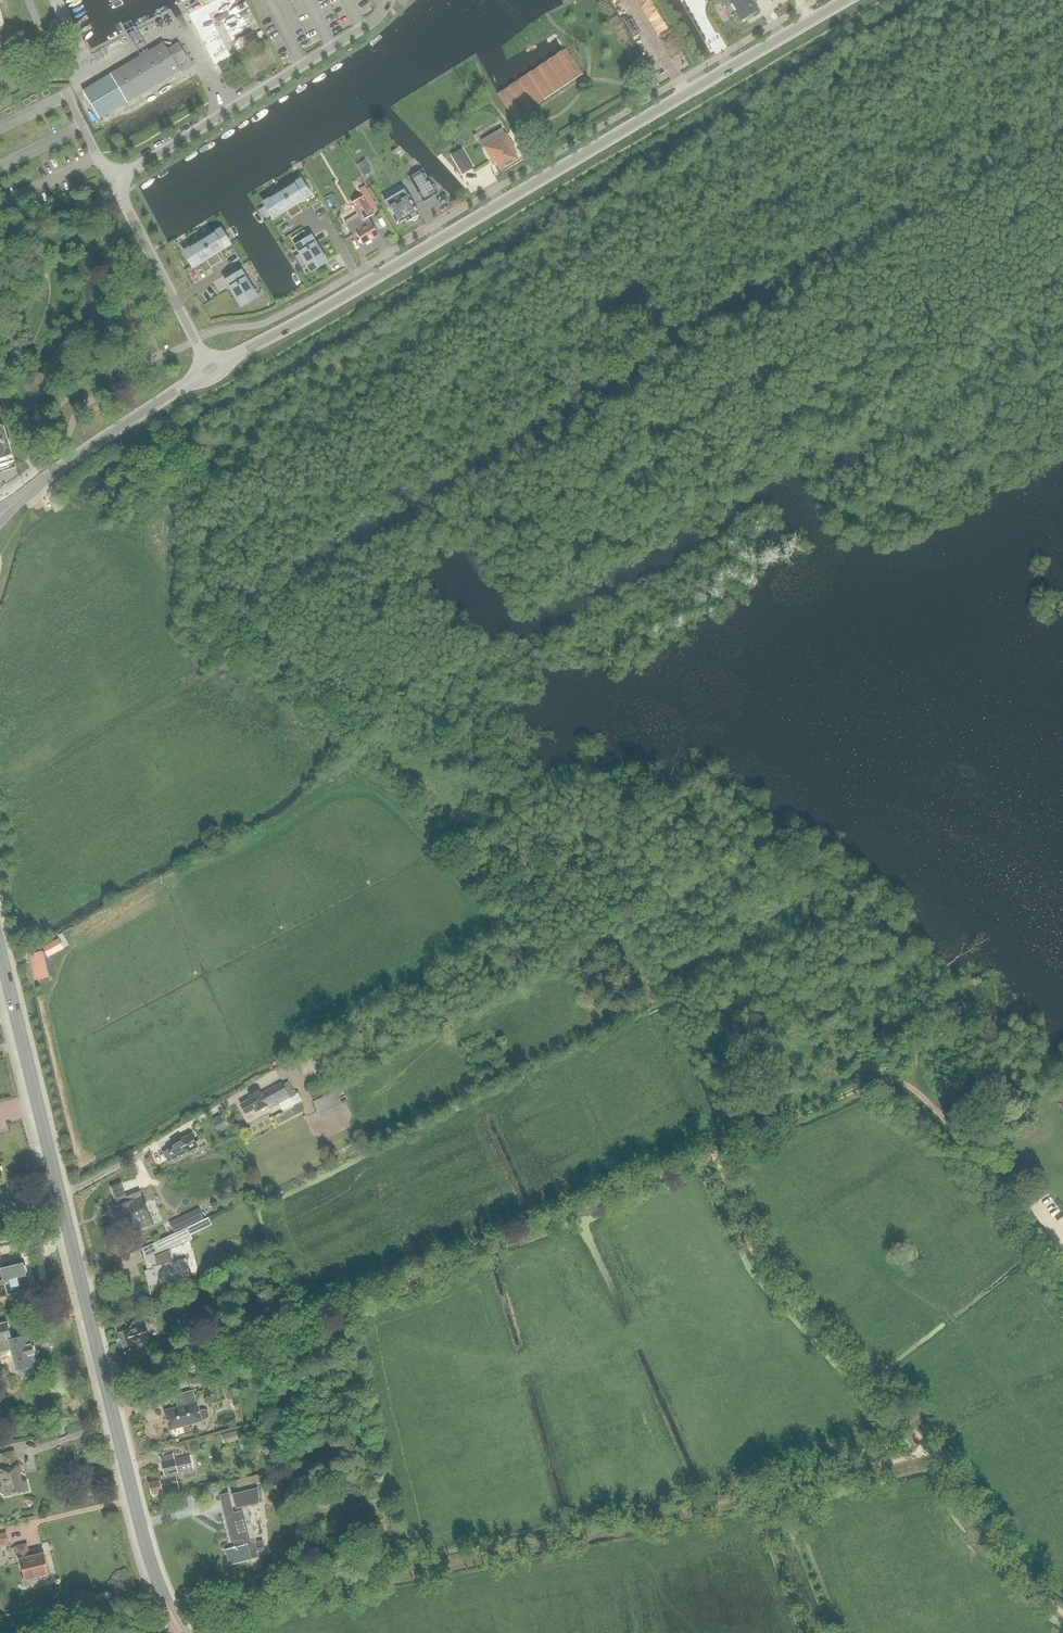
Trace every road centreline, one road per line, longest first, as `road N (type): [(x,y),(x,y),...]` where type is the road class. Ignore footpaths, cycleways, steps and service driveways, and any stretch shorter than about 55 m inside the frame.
road 1 (secondary): [(210,372),(851,0)]
road 2 (secondary): [(0,952),(149,1562),(167,1606)]
road 3 (track): [(102,1406),(712,1154)]
road 4 (track): [(778,1491),(184,1617),(166,1631)]
road 5 (track): [(926,1452),(770,1277),(712,1154)]
road 6 (unclassified): [(210,372),(67,89)]
road 7 (track): [(712,1154),(873,1082),(903,1083),(940,1115)]
road 8 (secondary): [(23,496),(210,372)]
road 9 (track): [(1062,1613),(926,1452)]
road 10 (track): [(778,1491),(926,1452)]
road 11 (track): [(940,1115),(1028,1200)]

